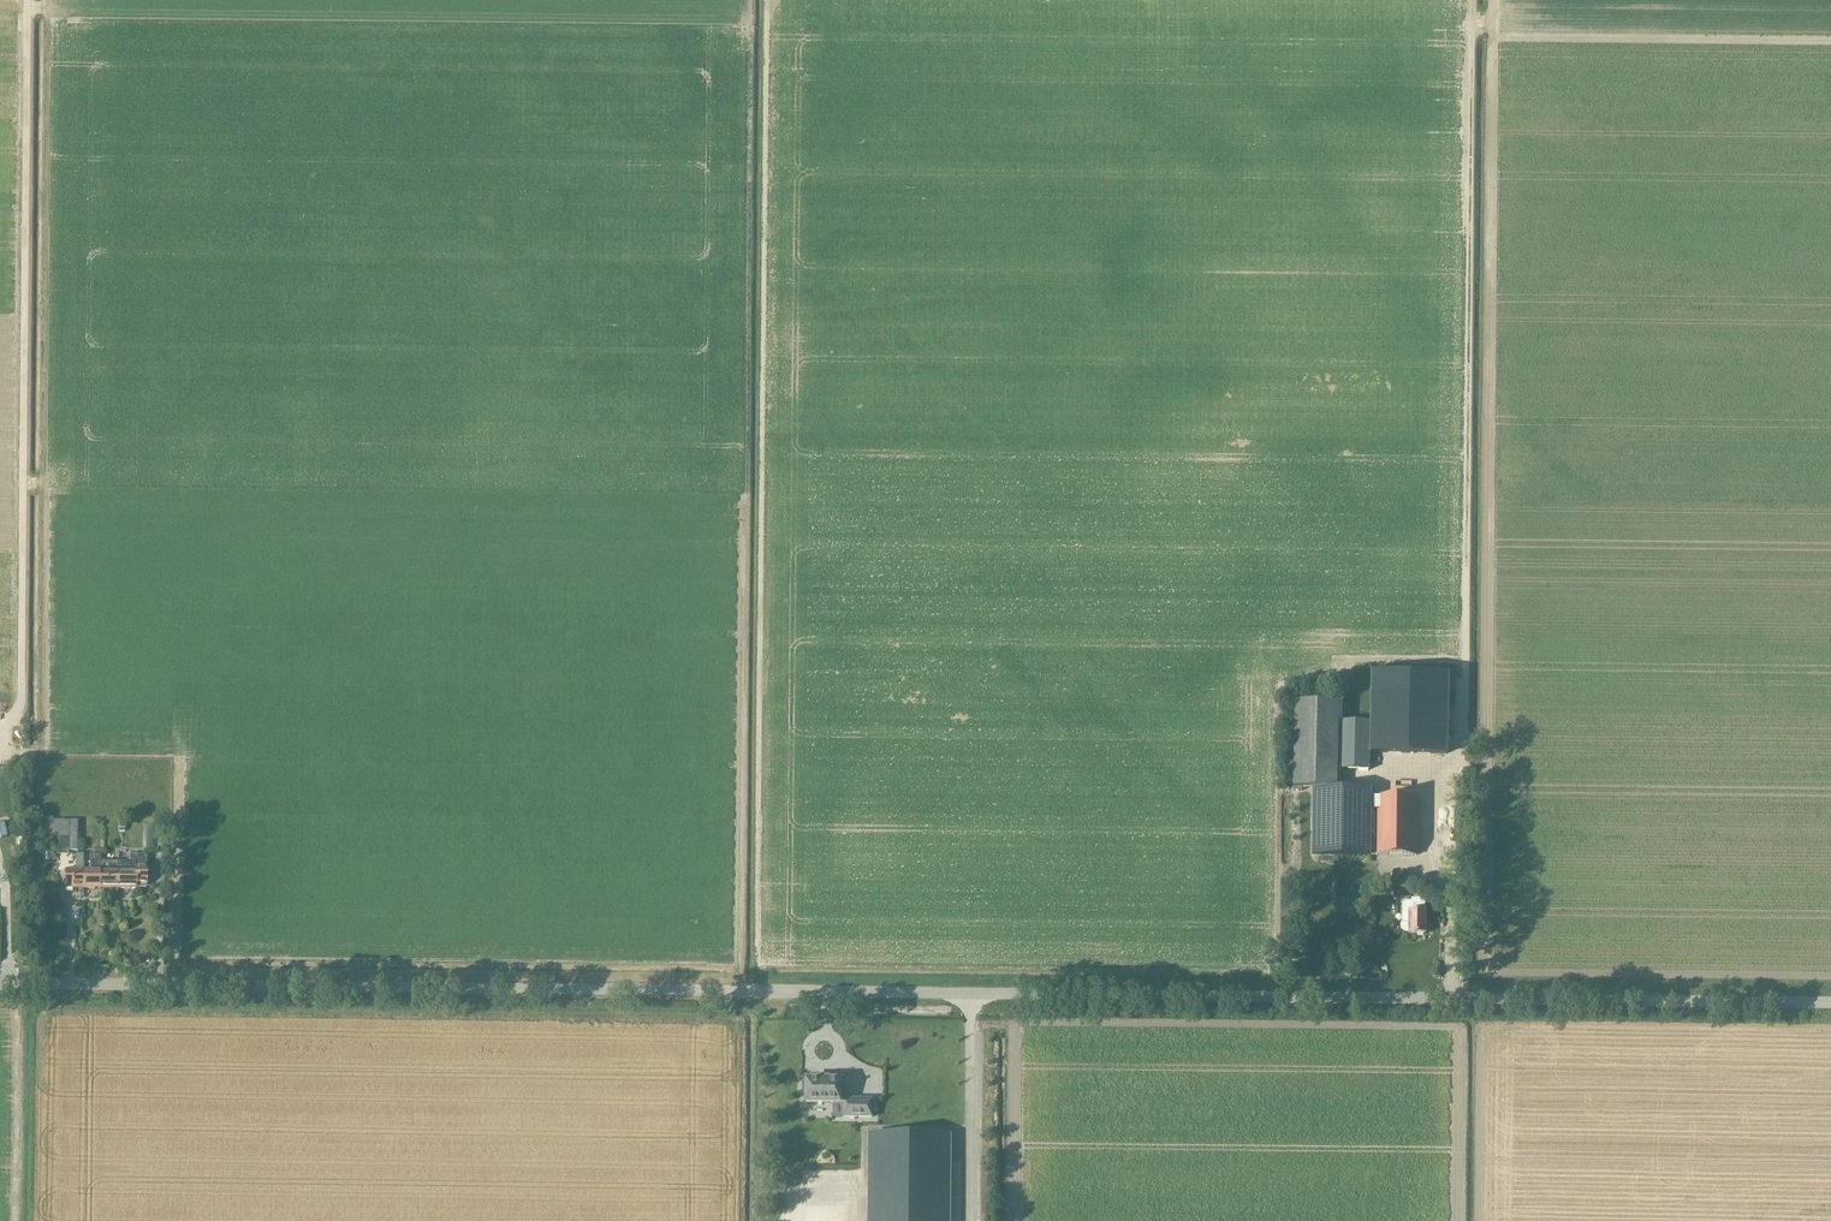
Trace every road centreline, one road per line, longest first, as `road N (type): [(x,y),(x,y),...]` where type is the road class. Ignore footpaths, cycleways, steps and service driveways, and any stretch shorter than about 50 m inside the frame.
road 1 (unclassified): [(1830,1002),(0,983)]

